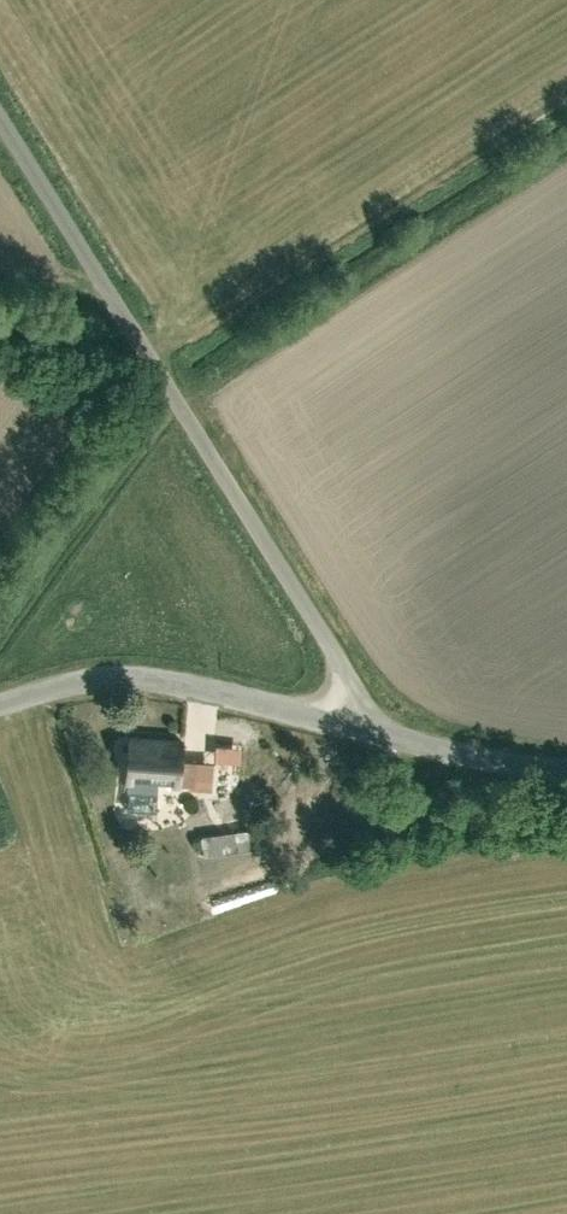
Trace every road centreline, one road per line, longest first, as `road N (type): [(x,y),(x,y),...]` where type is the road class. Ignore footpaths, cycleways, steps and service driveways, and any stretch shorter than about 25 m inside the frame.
road 1 (unclassified): [(368,730),(340,658),(142,340)]
road 2 (unclassified): [(0,710),(108,682),(153,683),(368,730)]
road 3 (unclassified): [(142,340),(0,114)]
road 4 (unclassified): [(368,730),(566,773)]
road 5 (unclassified): [(142,340),(0,313)]

